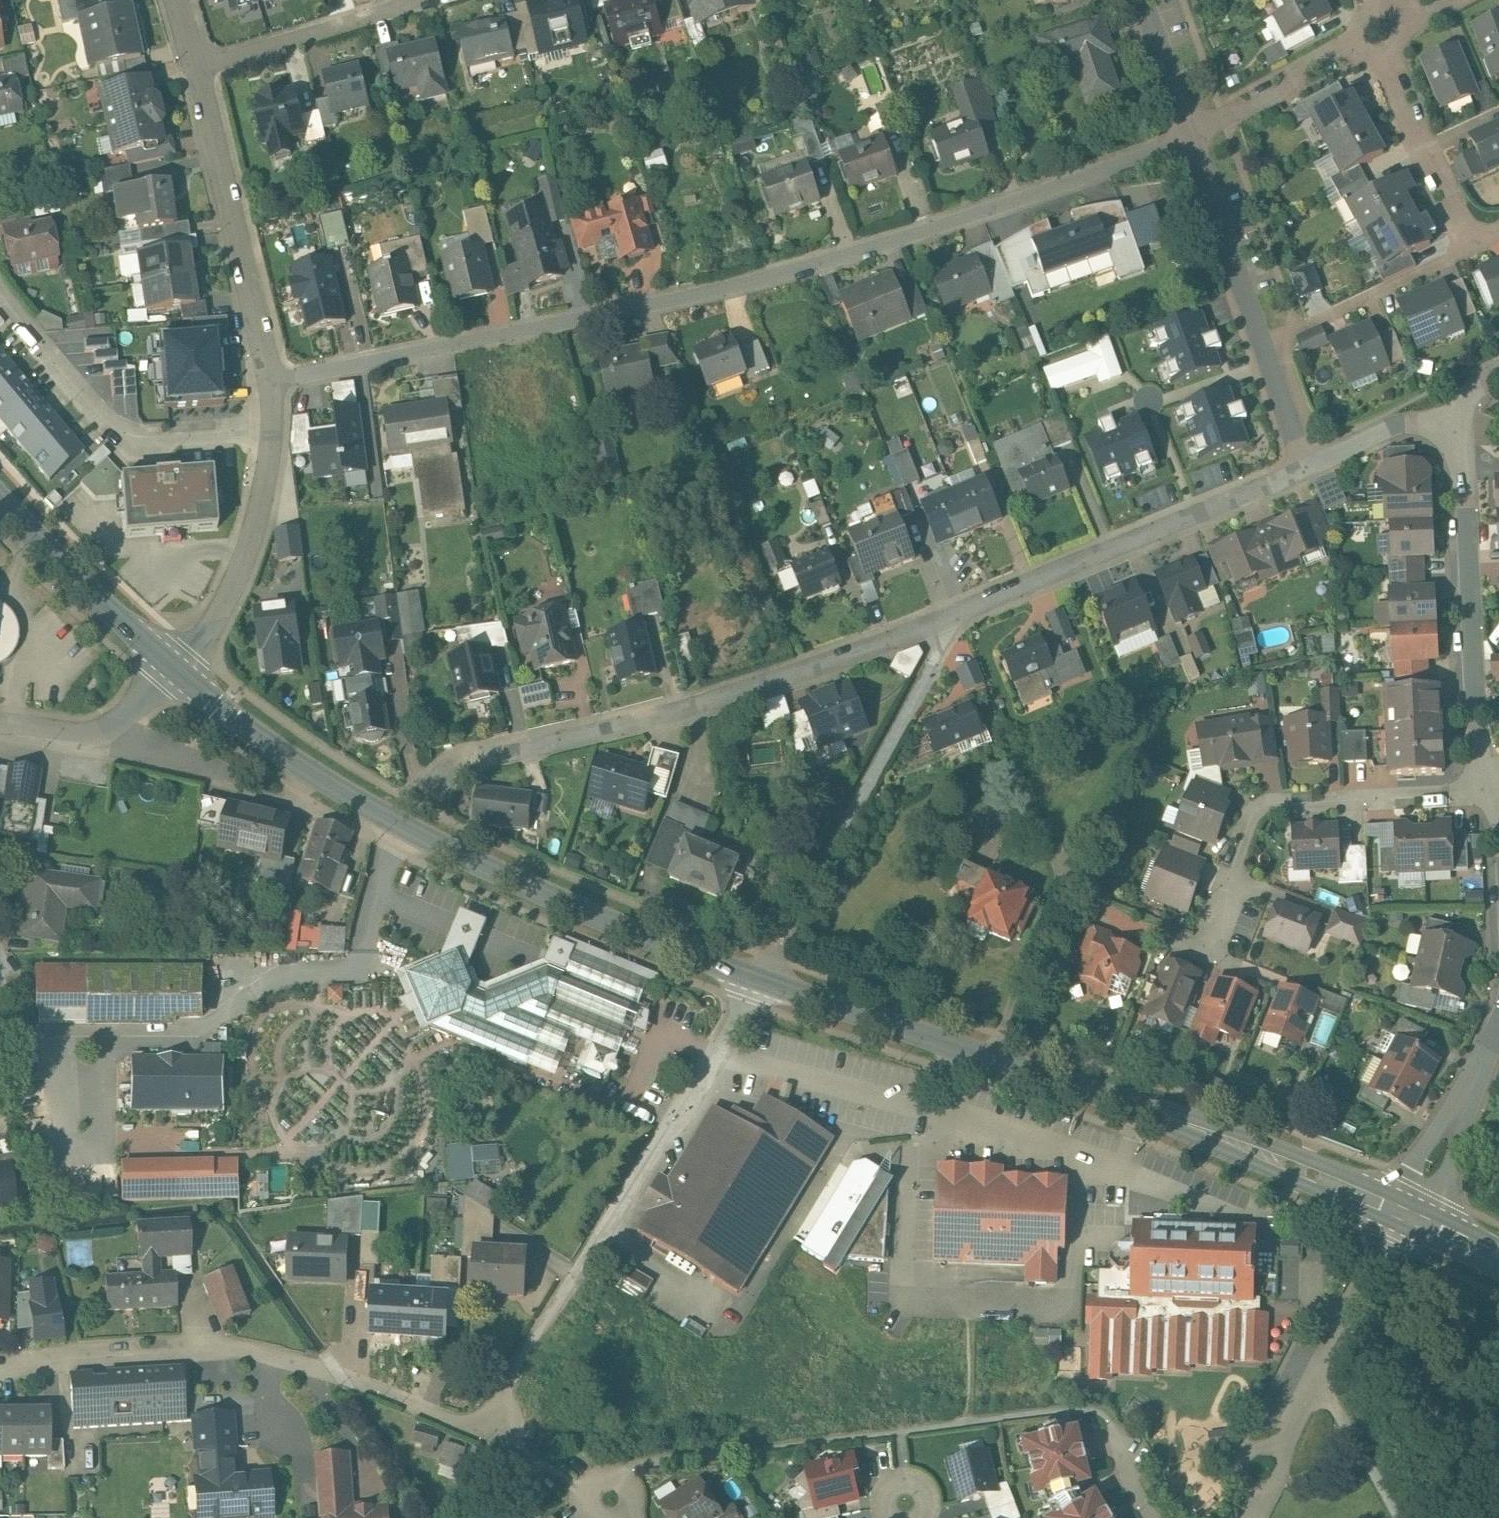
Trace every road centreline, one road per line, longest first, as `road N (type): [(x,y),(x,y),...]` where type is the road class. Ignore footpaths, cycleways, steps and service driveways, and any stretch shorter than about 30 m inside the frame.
road 1 (residential): [(269,380),(712,290),(1191,124)]
road 2 (residential): [(1307,471),(958,612),(689,706),(483,757),(425,794)]
road 3 (secondary): [(1408,1216),(1157,1114),(758,980)]
road 4 (secondary): [(758,980),(482,867),(398,823),(274,748),(170,669)]
road 5 (residential): [(0,1370),(250,1350),(381,1389),(451,1422),(494,1425)]
road 6 (residential): [(542,1336),(758,980)]
road 7 (residential): [(1487,784),(1253,810),(1215,958)]
road 8 (residential): [(1444,401),(1457,443),(1475,751),(1487,784)]
road 9 (residential): [(1191,124),(1307,471)]
road 10 (residential): [(1408,1216),(1316,1373),(1246,1517)]
road 11 (residential): [(0,296),(38,348),(120,430),(187,438),(271,425)]
road 12 (residential): [(198,67),(269,380)]
road 13 (residential): [(271,425),(256,526),(228,592),(170,669)]
road 14 (secondary): [(170,669),(0,497)]
road 15 (residential): [(1382,31),(1424,144),(1474,243)]
road 16 (residential): [(1498,1003),(1408,1216)]
road 17 (residential): [(198,67),(412,0)]
road 18 (residential): [(1382,31),(1191,124)]
road 19 (residential): [(0,724),(97,736),(117,728),(170,669)]
road 20 (residential): [(1474,243),(1308,324)]
road 21 (residential): [(1444,401),(1307,471)]
road 22 (residential): [(1150,0),(1191,124)]

